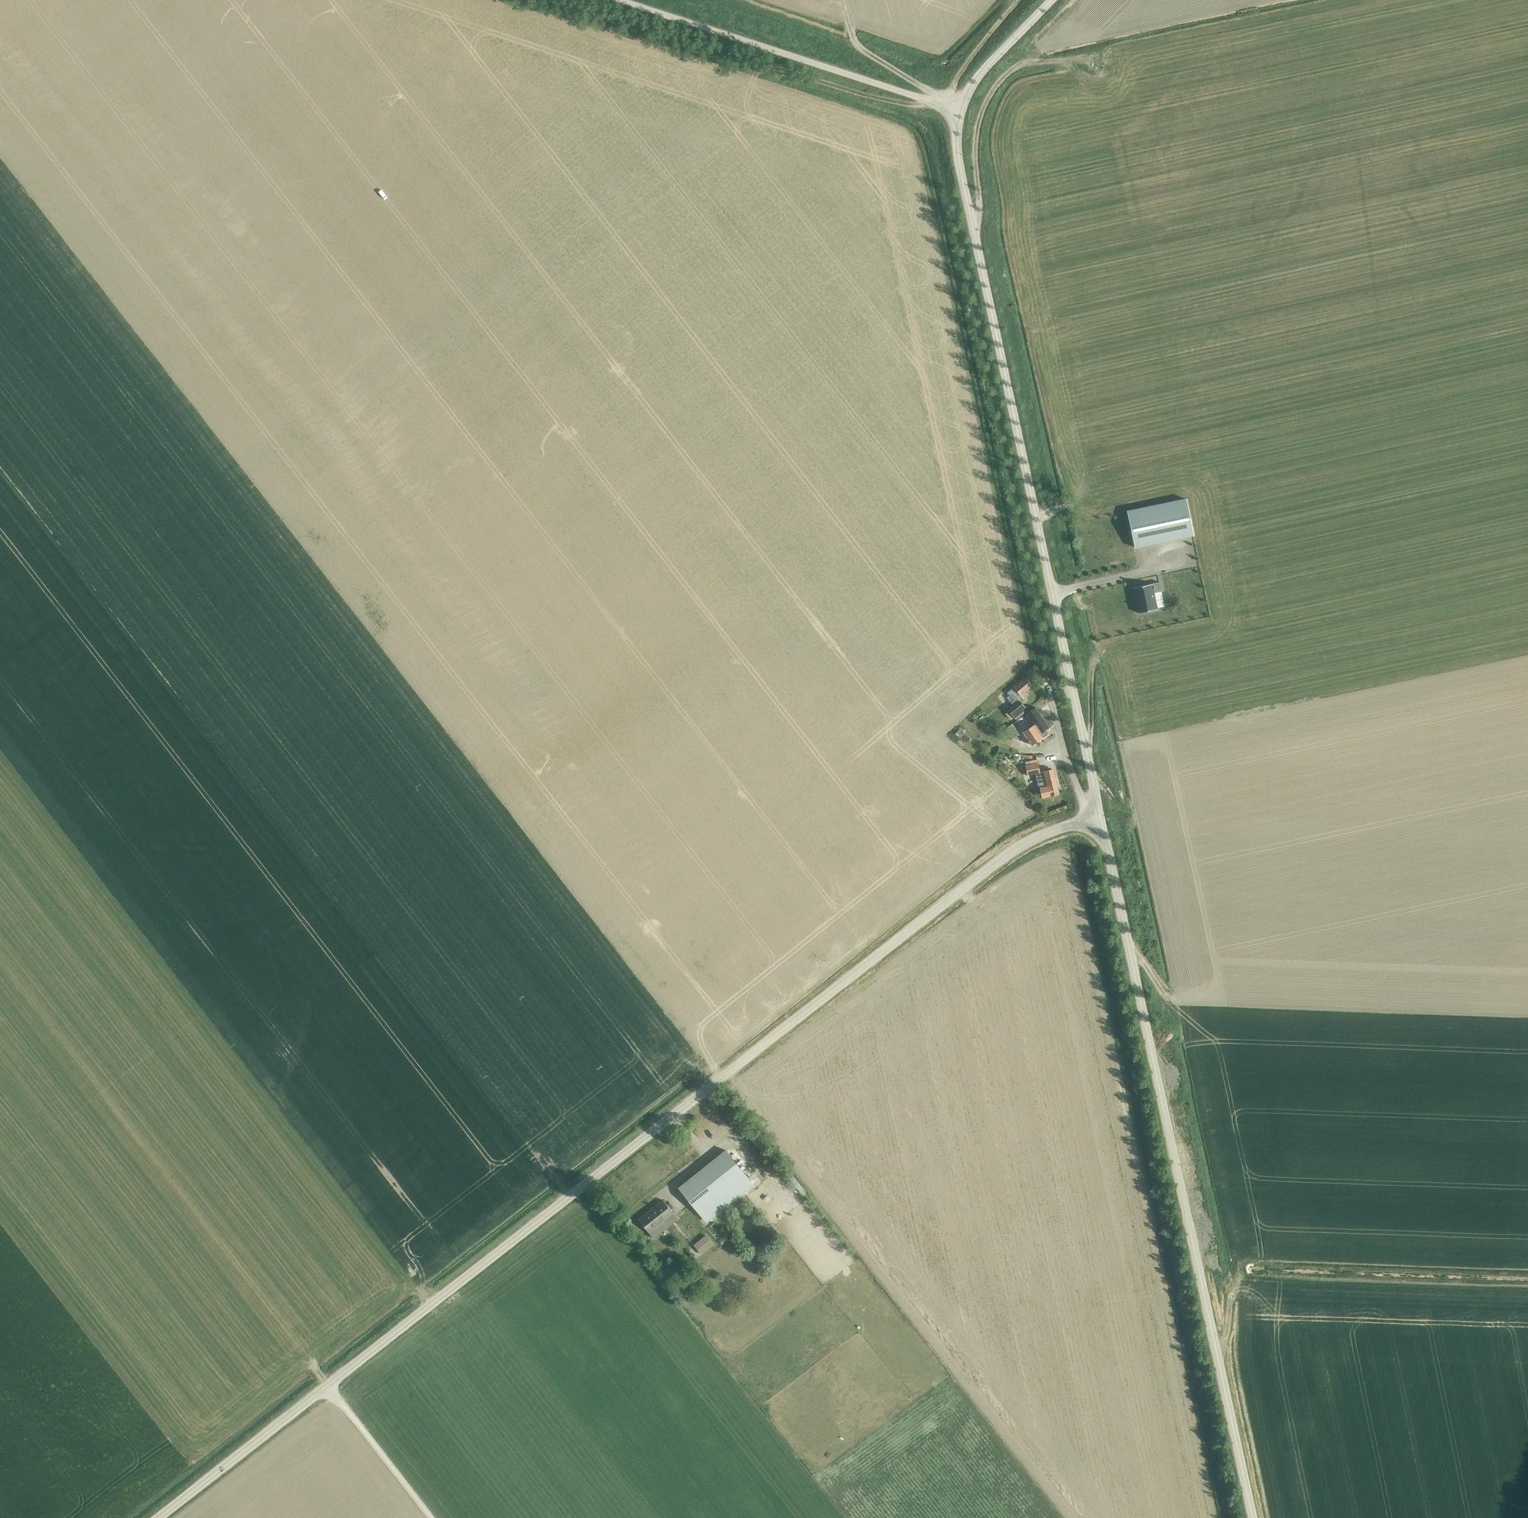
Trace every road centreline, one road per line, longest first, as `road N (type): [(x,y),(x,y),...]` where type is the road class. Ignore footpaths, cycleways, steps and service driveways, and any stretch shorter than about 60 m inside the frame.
road 1 (unclassified): [(153,1517),(1009,854),(1101,817)]
road 2 (tertiary): [(1101,817),(960,167),(961,111)]
road 3 (tertiary): [(1253,1517),(1101,817)]
road 4 (unclassified): [(961,111),(620,0)]
road 5 (tertiary): [(961,111),(1055,0)]

